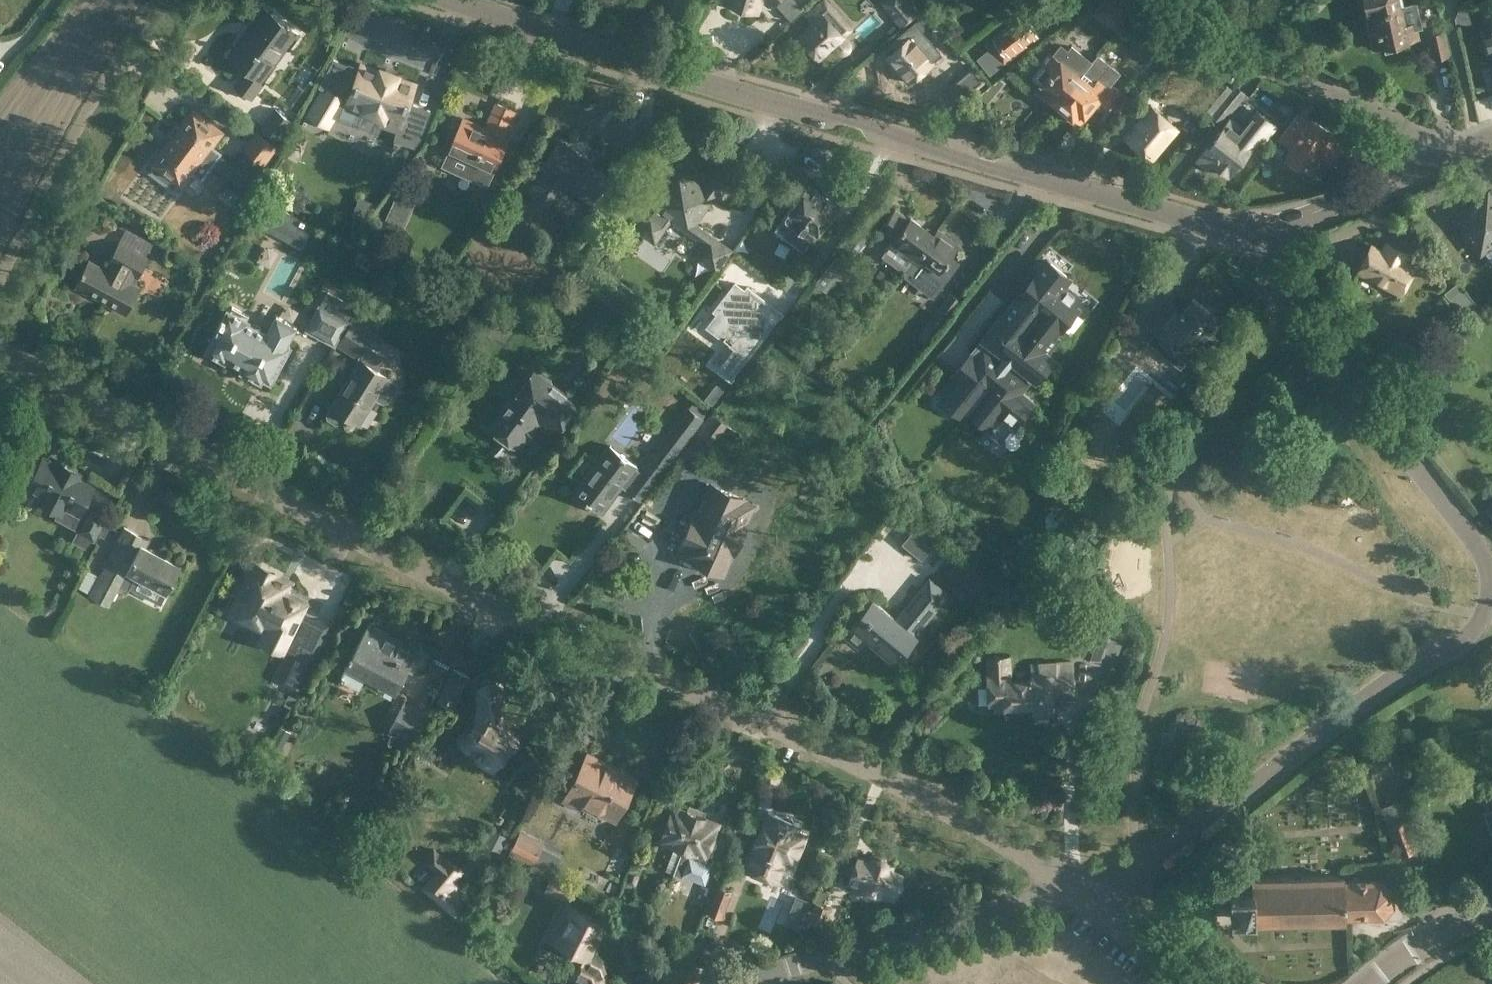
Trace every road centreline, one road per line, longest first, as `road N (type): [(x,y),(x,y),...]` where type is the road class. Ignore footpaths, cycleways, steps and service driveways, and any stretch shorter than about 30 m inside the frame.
road 1 (residential): [(1077,886),(922,796),(503,608),(0,353)]
road 2 (secondary): [(1258,232),(785,107),(456,0)]
road 3 (residential): [(1077,886),(1135,868),(1187,836),(1391,677),(1469,635),(1484,613),(1487,570)]
road 4 (residential): [(1487,570),(1472,536),(1266,267)]
road 5 (residential): [(734,983),(1077,886)]
road 6 (residential): [(0,282),(153,0)]
road 7 (residential): [(1403,124),(1240,55),(1141,0)]
road 8 (secondary): [(1258,232),(1440,159)]
road 9 (residential): [(1207,983),(1077,886)]
road 10 (secondary): [(1371,983),(1428,938),(1491,908)]

